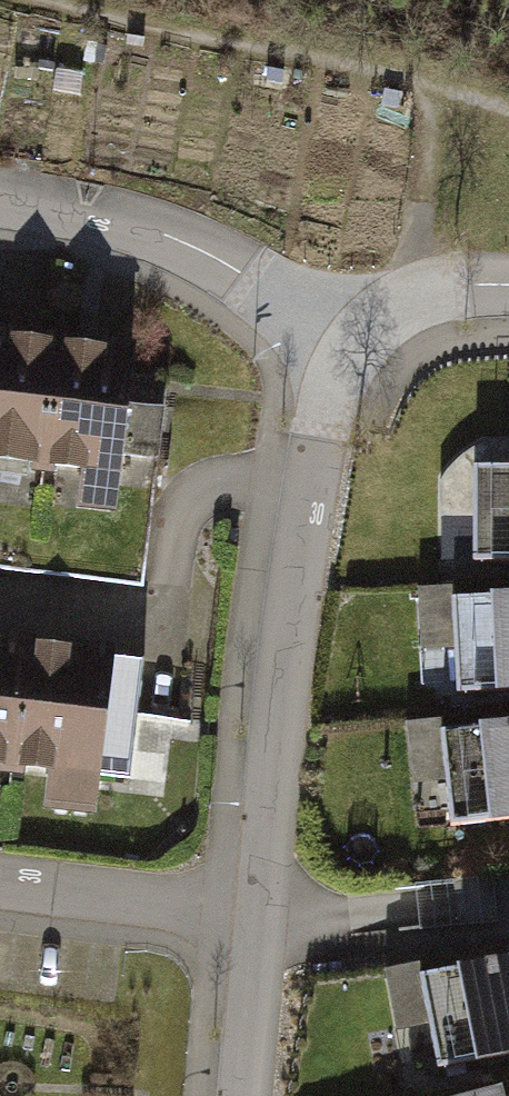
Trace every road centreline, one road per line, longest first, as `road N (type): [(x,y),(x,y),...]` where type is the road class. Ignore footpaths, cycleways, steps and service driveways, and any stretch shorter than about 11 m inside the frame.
road 1 (residential): [(262,912),(326,384),(352,332)]
road 2 (residential): [(352,332),(205,249),(121,217),(0,193)]
road 3 (residential): [(0,883),(262,912)]
road 4 (residential): [(247,1095),(262,912)]
road 5 (residential): [(352,332),(419,294),(508,287)]

